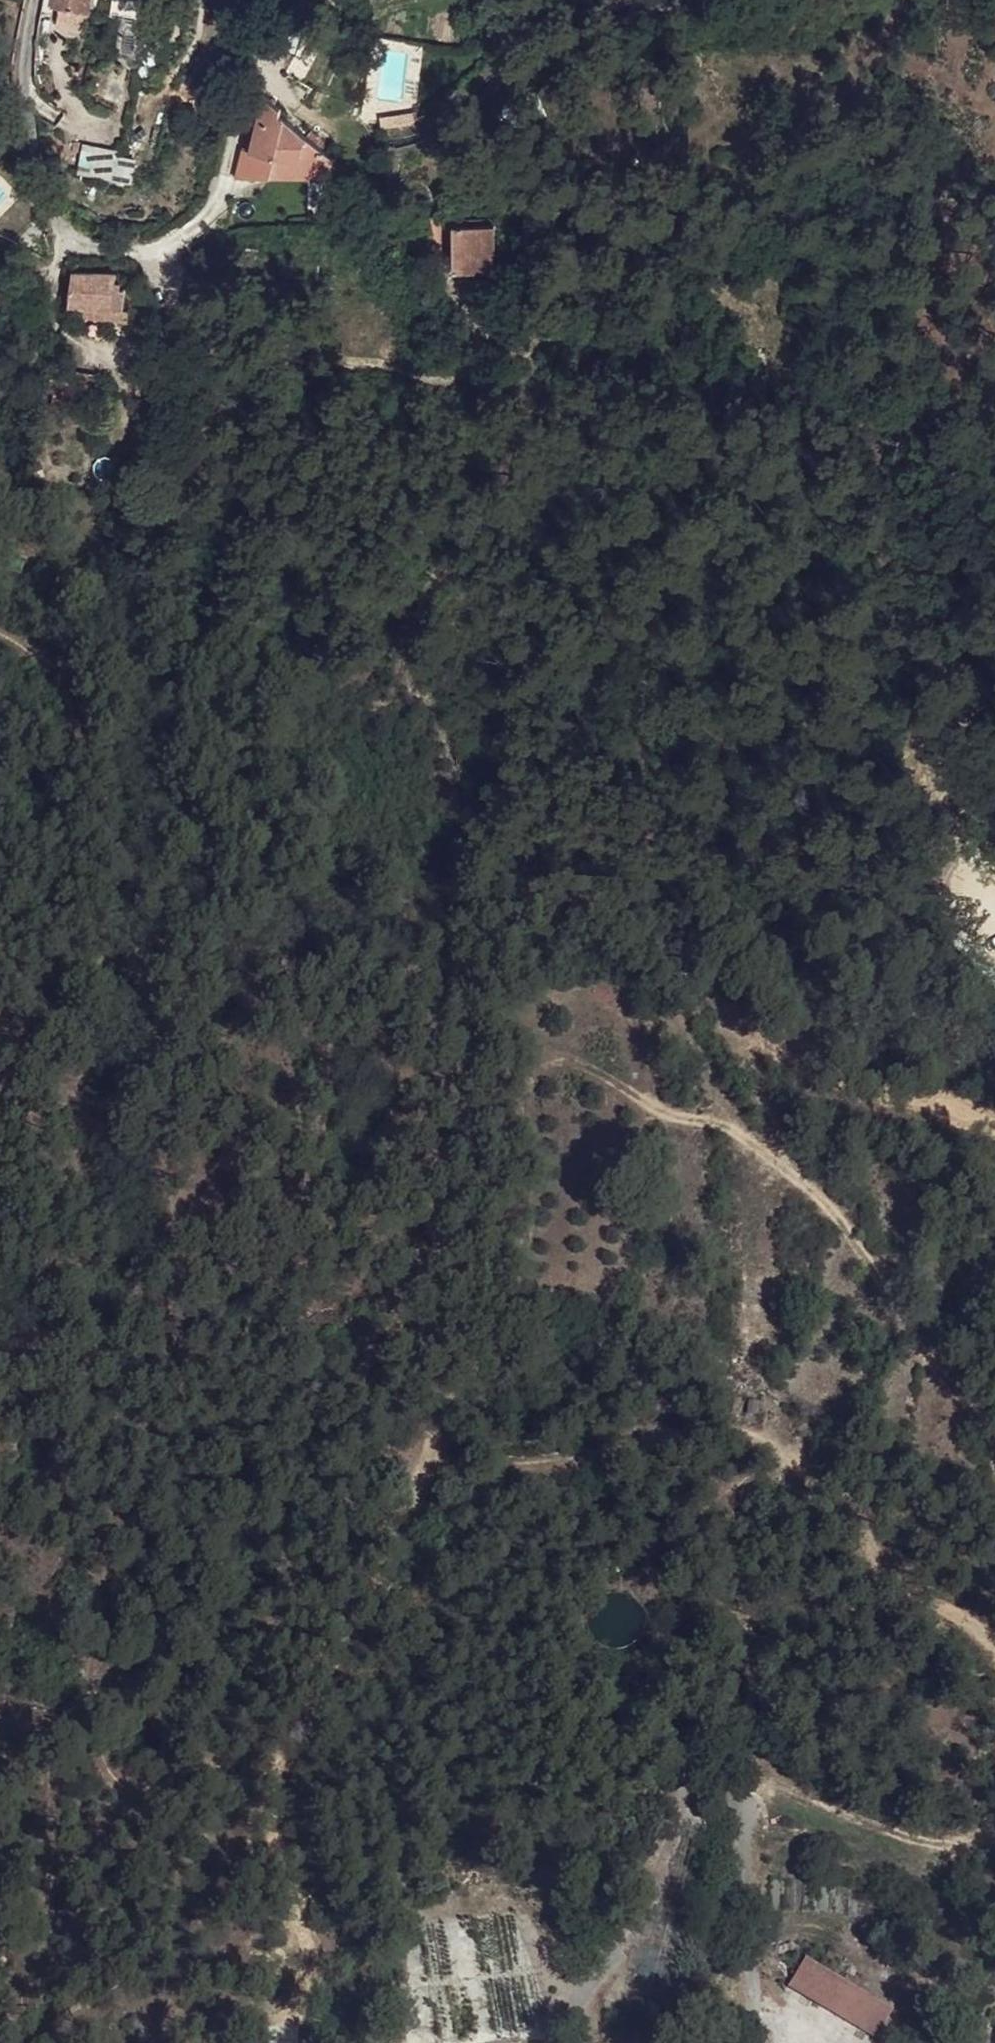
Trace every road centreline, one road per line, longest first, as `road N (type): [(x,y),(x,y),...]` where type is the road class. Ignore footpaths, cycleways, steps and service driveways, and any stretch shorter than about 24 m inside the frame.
road 1 (residential): [(33,0),(17,91),(58,231),(67,244),(132,251)]

